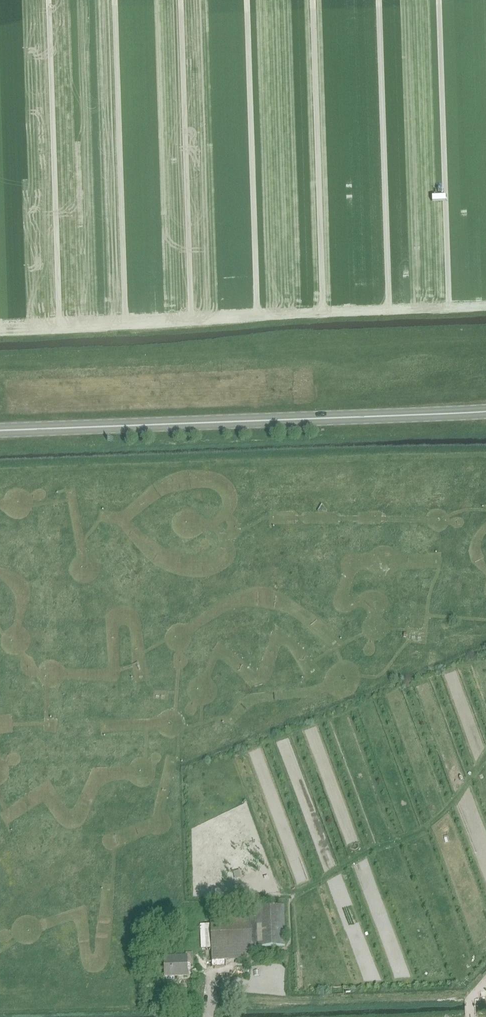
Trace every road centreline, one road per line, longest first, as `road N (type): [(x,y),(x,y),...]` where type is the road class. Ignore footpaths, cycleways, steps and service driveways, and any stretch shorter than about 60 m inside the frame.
road 1 (secondary): [(0,431),(485,411)]

